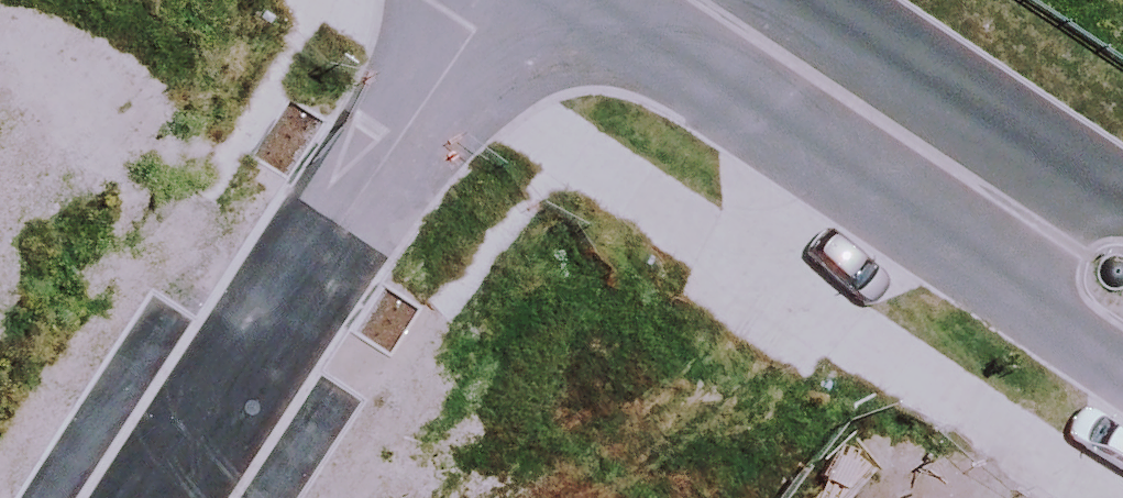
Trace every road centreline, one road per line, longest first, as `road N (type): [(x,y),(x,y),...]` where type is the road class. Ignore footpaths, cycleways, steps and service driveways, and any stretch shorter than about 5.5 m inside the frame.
road 1 (residential): [(306,277),(506,0)]
road 2 (residential): [(977,185),(710,0)]
road 3 (unknown): [(147,497),(306,277)]
road 4 (residential): [(1122,367),(1076,336),(1015,275),(977,185)]
road 5 (residential): [(977,185),(1122,201)]

